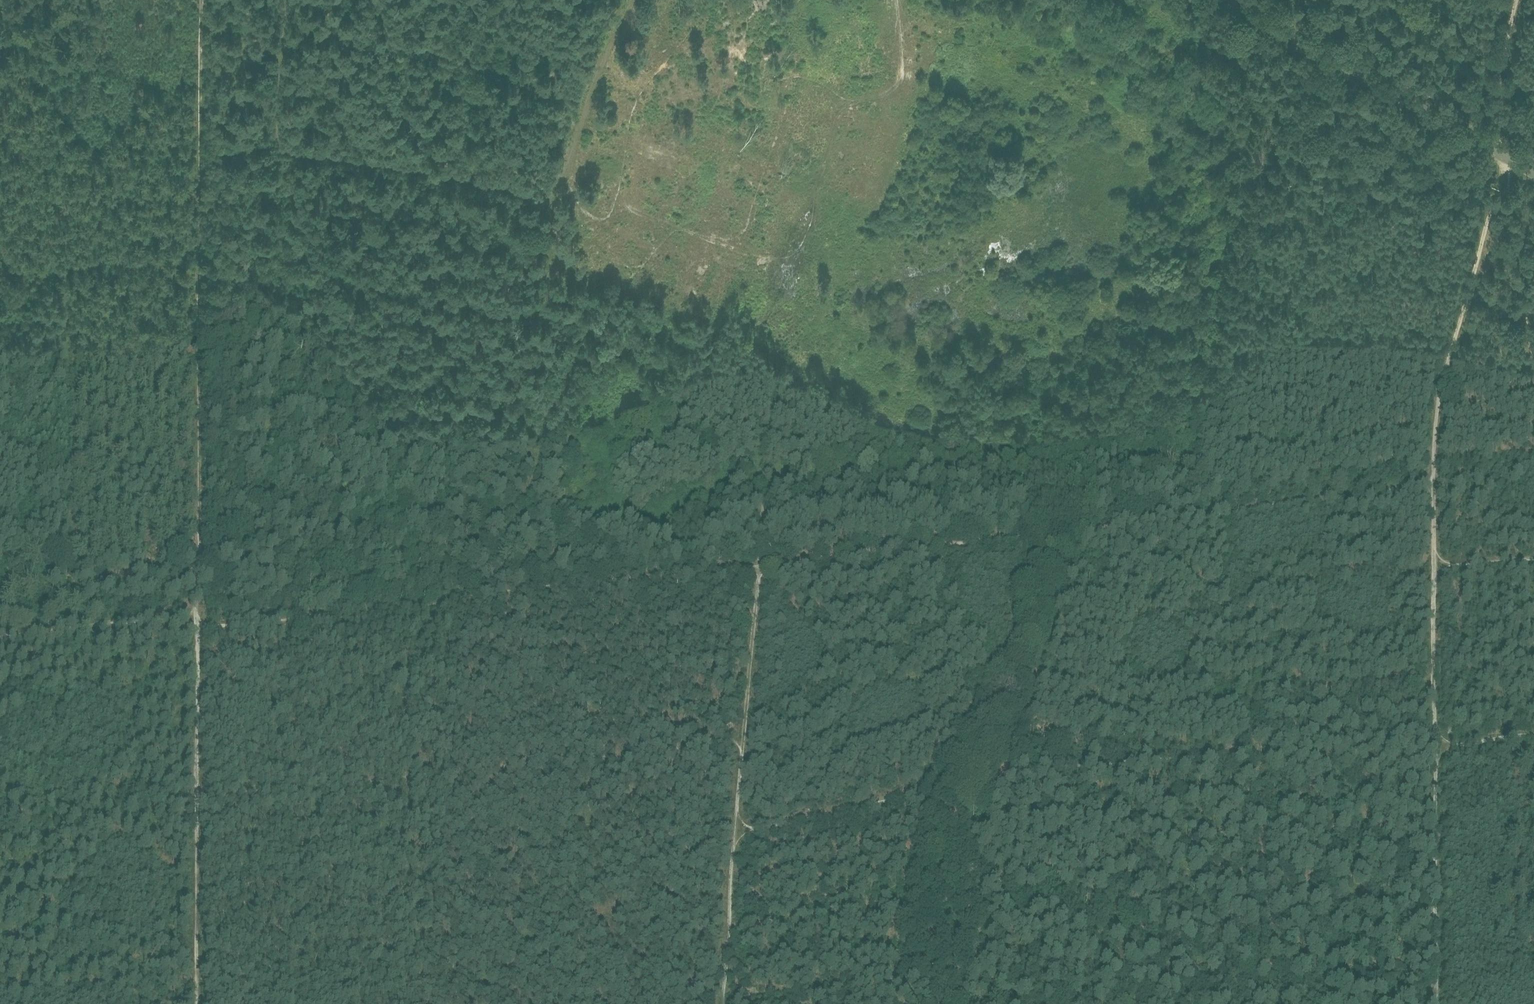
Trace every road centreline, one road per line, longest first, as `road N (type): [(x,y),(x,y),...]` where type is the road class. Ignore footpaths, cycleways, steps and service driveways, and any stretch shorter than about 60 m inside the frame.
road 1 (track): [(728,831),(1068,764),(1255,752),(1264,701),(1280,691),(1435,680)]
road 2 (track): [(1432,485),(768,558)]
road 3 (track): [(200,0),(198,618)]
road 4 (track): [(198,618),(768,558)]
road 5 (track): [(1500,153),(1429,434),(1432,485)]
road 6 (tertiary): [(1500,153),(1230,0)]
road 7 (track): [(1444,1003),(1438,747)]
road 8 (track): [(768,558),(735,754)]
road 9 (track): [(198,618),(0,632)]
road 10 (track): [(199,805),(193,1003)]
road 11 (track): [(1432,485),(1435,680)]
road 12 (track): [(198,618),(199,805)]
road 13 (track): [(728,831),(716,1003)]
road 14 (track): [(1489,146),(1518,0)]

